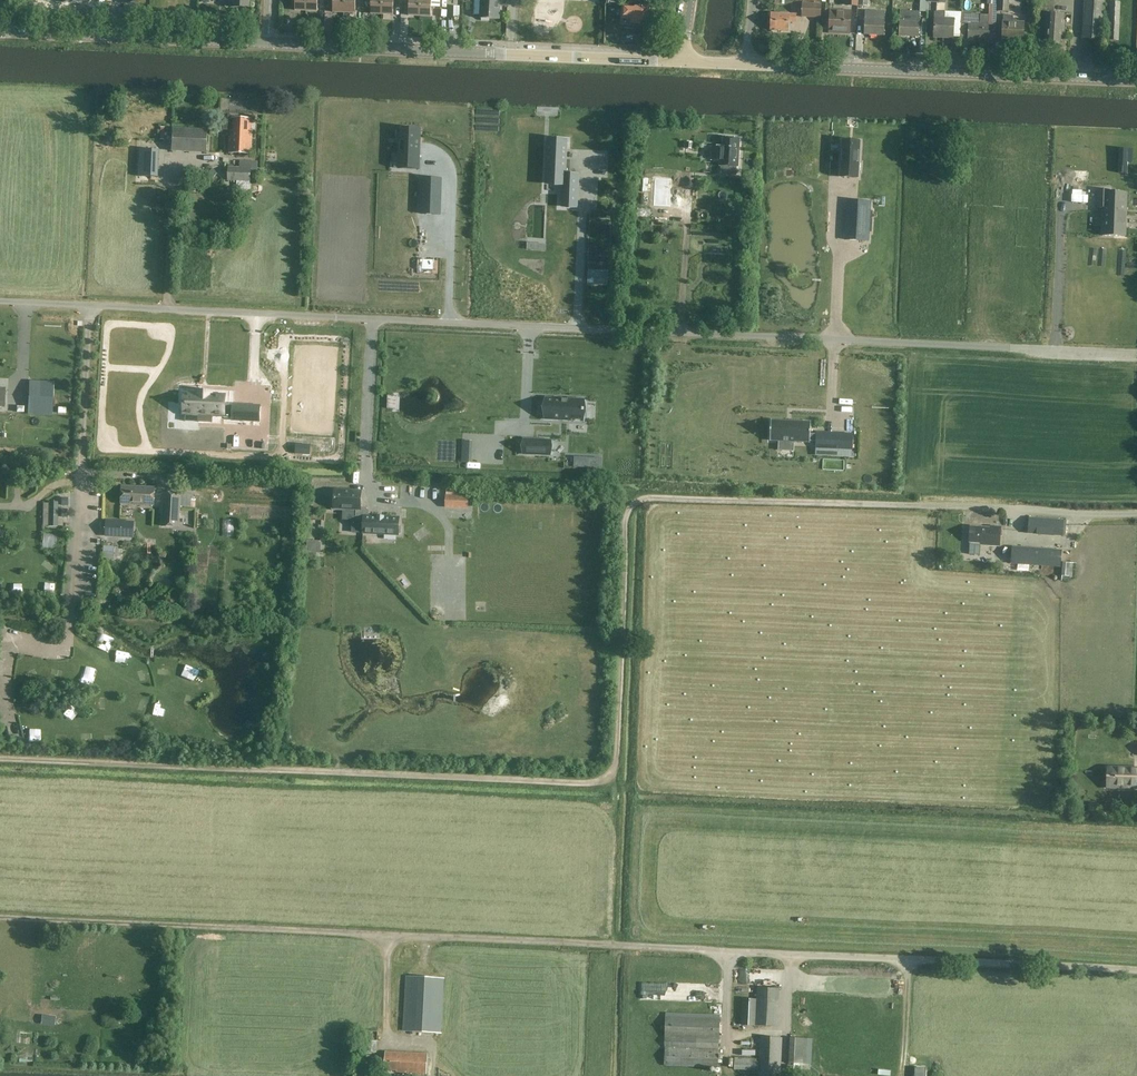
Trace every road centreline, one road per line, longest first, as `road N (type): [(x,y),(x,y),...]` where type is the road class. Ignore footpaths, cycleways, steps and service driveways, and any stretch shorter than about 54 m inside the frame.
road 1 (unclassified): [(1136,513),(641,498),(626,519),(617,752),(598,782),(0,759)]
road 2 (track): [(0,917),(1136,970)]
road 3 (unclassified): [(1136,353),(0,301)]
road 4 (tertiary): [(683,62),(268,44)]
road 5 (tertiary): [(1136,79),(746,64)]
road 6 (tertiary): [(268,44),(0,31)]

